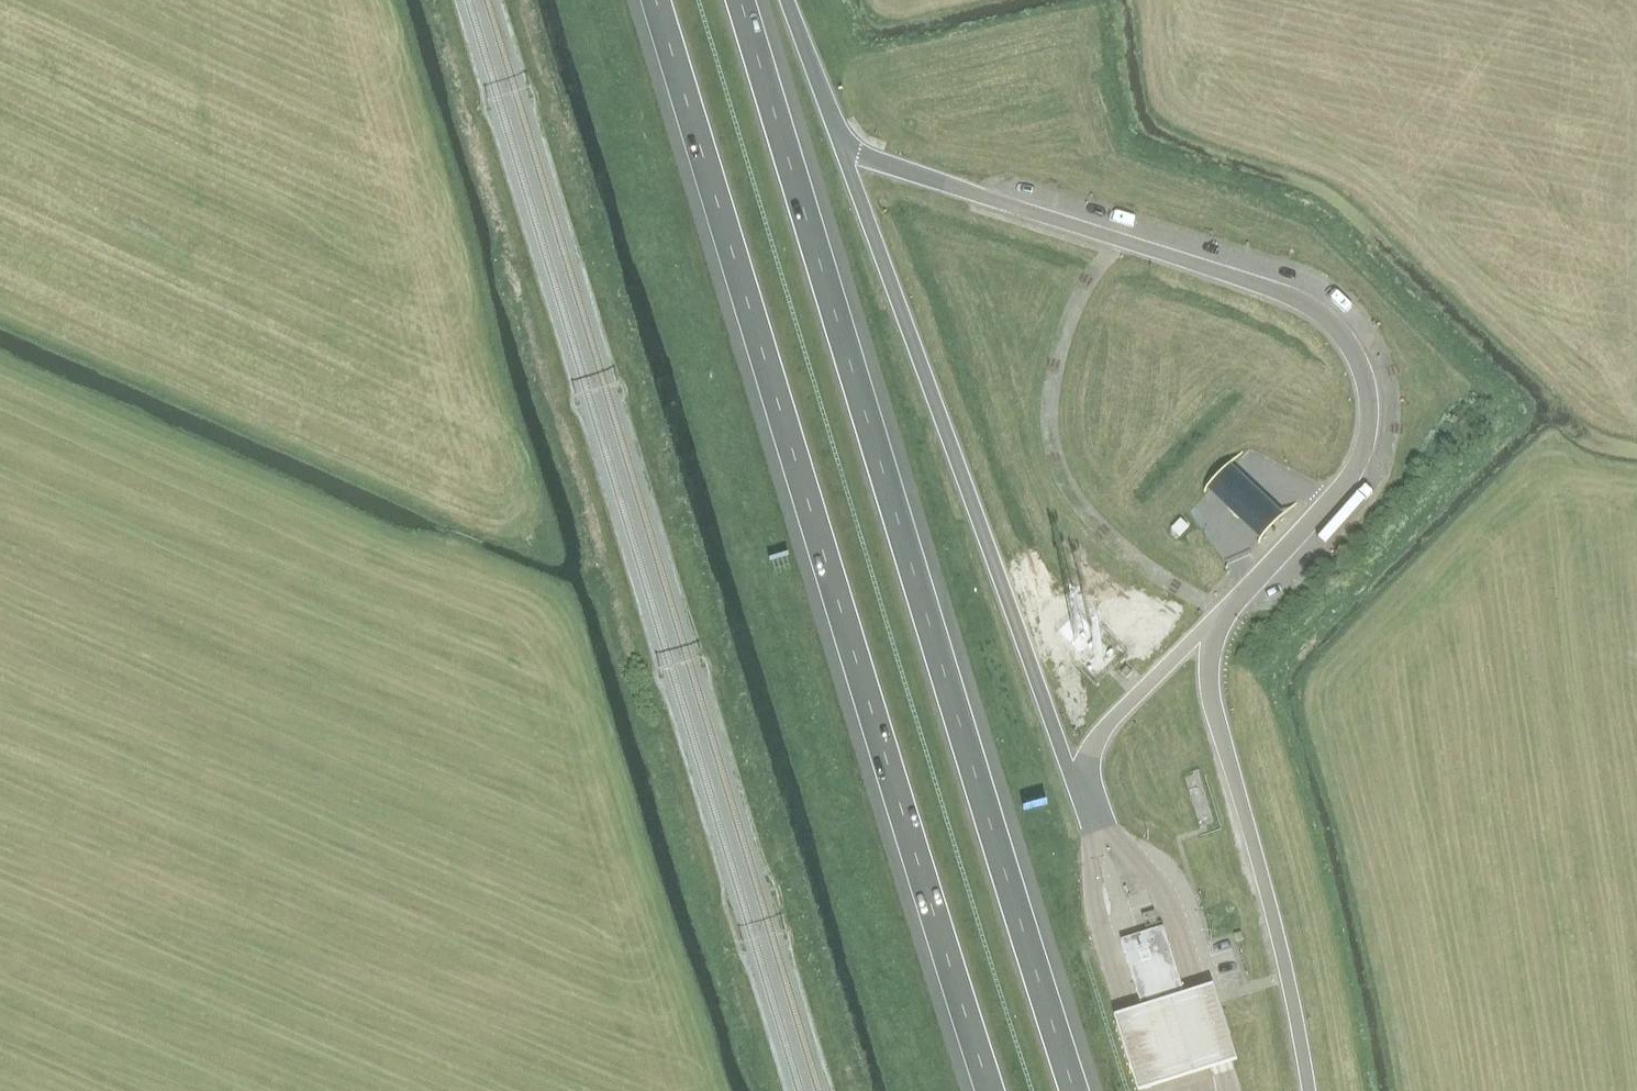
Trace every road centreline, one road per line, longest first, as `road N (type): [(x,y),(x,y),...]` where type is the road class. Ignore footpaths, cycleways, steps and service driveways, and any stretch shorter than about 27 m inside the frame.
road 1 (motorway): [(655,0),(991,1090)]
road 2 (motorway): [(1074,1090),(741,0)]
road 3 (motorway): [(842,139),(788,0)]

